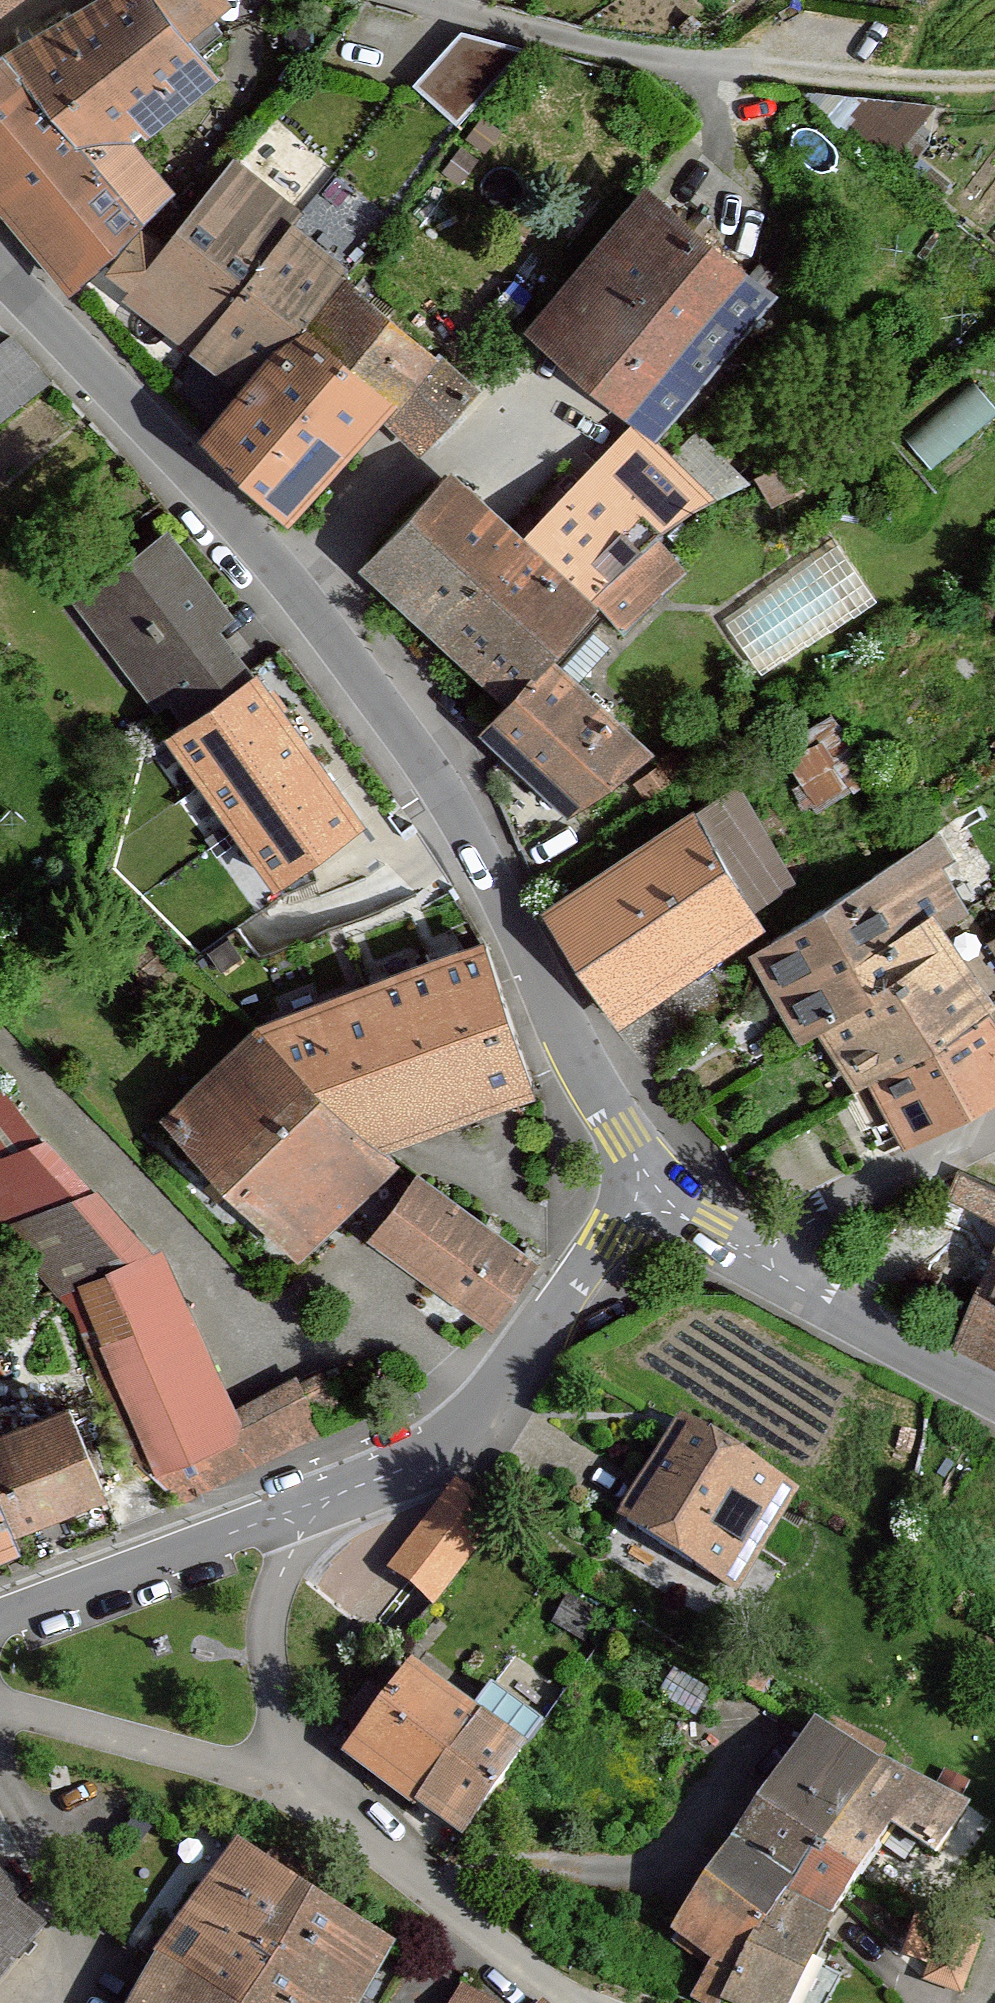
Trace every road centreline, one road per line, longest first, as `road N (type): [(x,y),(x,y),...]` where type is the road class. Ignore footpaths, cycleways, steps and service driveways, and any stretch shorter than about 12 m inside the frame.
road 1 (tertiary): [(654,1180),(561,1031),(433,773),(272,560),(0,276)]
road 2 (tertiary): [(306,1507),(431,1459),(464,1437),(490,1410),(607,1234),(654,1180)]
road 3 (residential): [(315,1802),(346,1818),(578,2002)]
road 4 (residential): [(0,1707),(212,1762),(315,1802)]
road 5 (tertiary): [(0,1621),(306,1507)]
road 6 (residential): [(306,1507),(277,1579),(265,1644),(315,1802)]
road 7 (residential): [(414,0),(706,65)]
road 8 (track): [(994,80),(706,65)]
road 9 (tertiary): [(994,1392),(745,1255)]
road 10 (residential): [(745,1255),(994,1128)]

